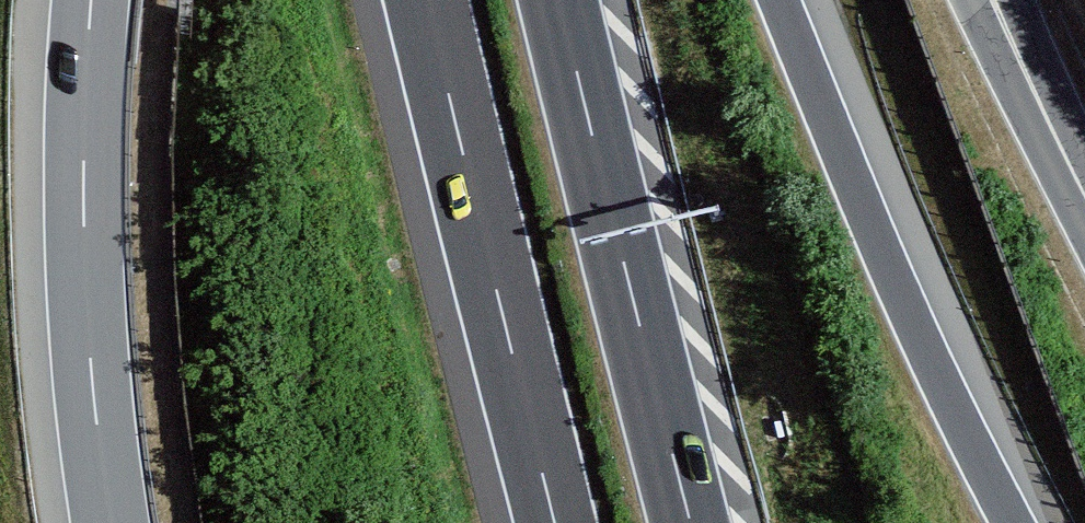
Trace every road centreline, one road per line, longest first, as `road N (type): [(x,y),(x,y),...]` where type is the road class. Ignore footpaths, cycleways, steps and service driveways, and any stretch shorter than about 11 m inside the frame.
road 1 (motorway): [(1015,522),(939,377),(780,0)]
road 2 (motorway): [(691,522),(559,0)]
road 3 (motorway): [(425,0),(555,522)]
road 4 (motorway): [(91,0),(85,255),(111,522)]
road 5 (primary): [(1084,194),(994,0)]

